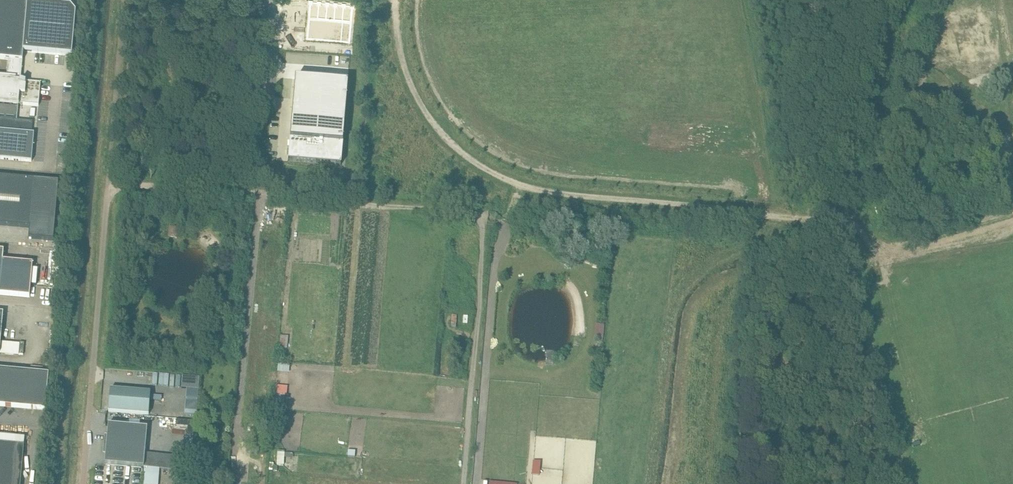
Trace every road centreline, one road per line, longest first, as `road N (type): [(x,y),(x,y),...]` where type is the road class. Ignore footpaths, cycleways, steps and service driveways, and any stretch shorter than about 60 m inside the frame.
road 1 (track): [(109,186),(247,191),(479,218),(462,483)]
road 2 (tertiary): [(396,11),(407,71),(426,113),(461,153),(500,176),(545,191),(732,210),(817,216),(854,206)]
road 3 (track): [(1012,219),(1001,232),(865,255),(852,276),(909,483)]
road 4 (unclassified): [(83,483),(109,186)]
road 5 (track): [(470,211),(702,227),(718,226),(732,210)]
road 6 (tertiary): [(854,206),(1012,158)]

